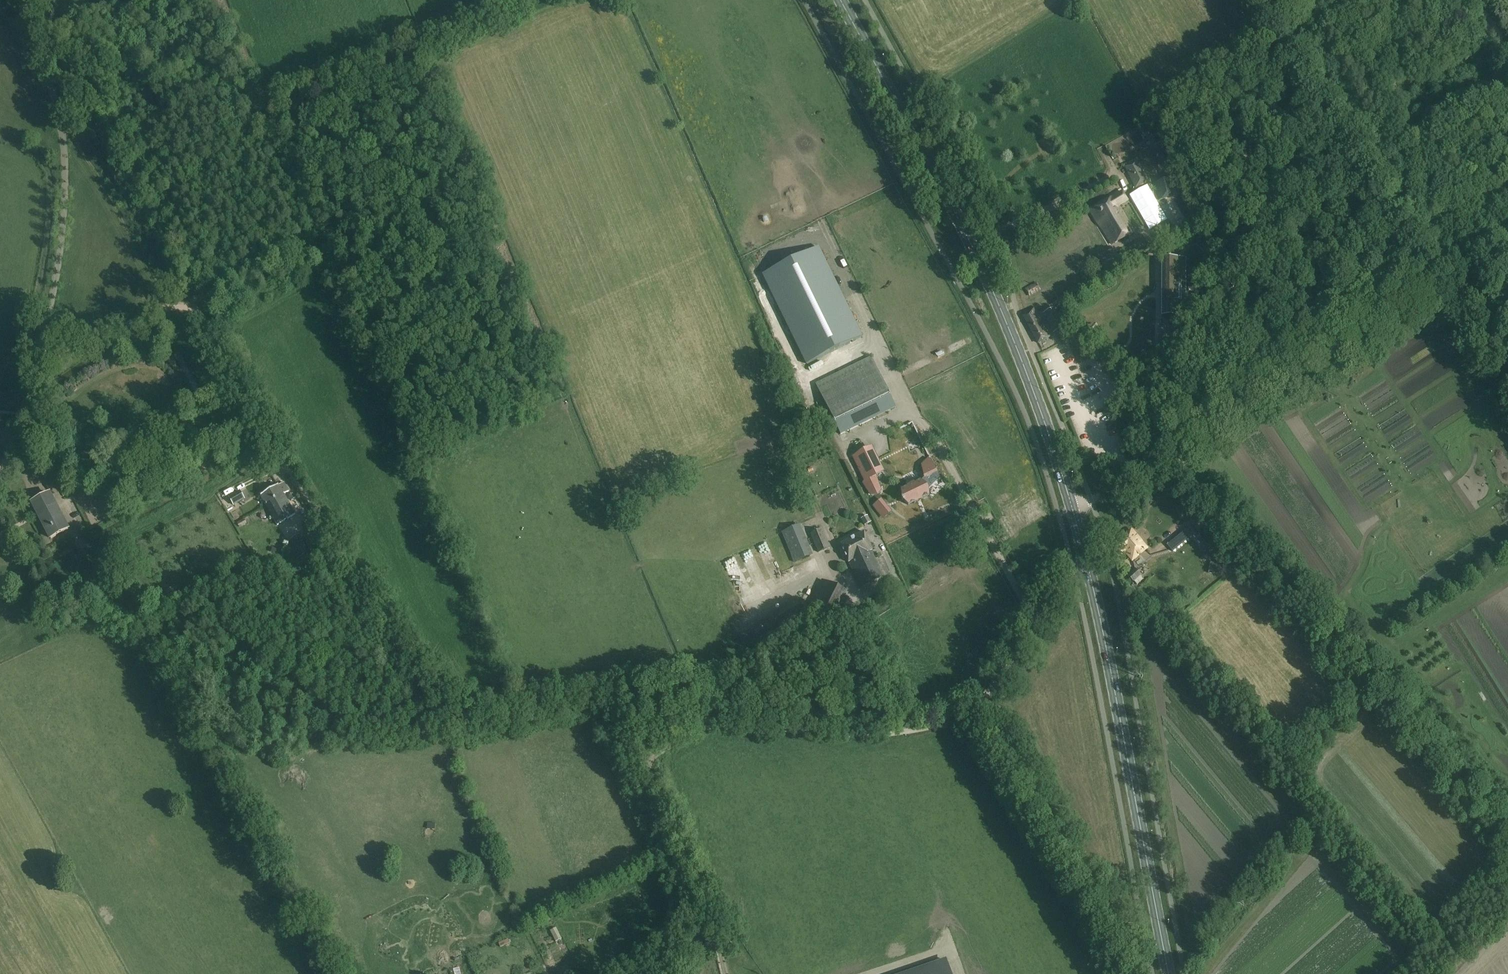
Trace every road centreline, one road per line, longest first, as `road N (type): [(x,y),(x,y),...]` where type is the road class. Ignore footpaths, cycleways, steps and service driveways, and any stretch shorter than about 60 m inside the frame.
road 1 (primary): [(1169,973),(1100,619),(1057,459),(985,274),(841,0)]
road 2 (track): [(441,702),(496,714),(599,696),(728,724),(917,730),(980,706),(1075,573)]
road 3 (track): [(39,353),(60,353),(173,306),(195,311),(441,702)]
road 4 (track): [(1182,465),(1507,835)]
road 5 (unclassified): [(39,353),(61,245),(64,150),(23,0)]
road 6 (track): [(137,613),(219,585),(358,698),(393,707),(441,702)]
road 7 (track): [(686,715),(849,620),(860,621),(904,733)]
road 8 (track): [(980,706),(1139,973)]
road 9 (track): [(1289,27),(1445,271)]
road 10 (track): [(1217,464),(1428,321)]
road 11 (track): [(968,238),(1112,175),(1157,252)]
road 12 (track): [(860,621),(785,434)]
road 13 (track): [(1320,353),(1170,448)]
road 14 (track): [(720,722),(644,762),(616,701)]
road 15 (track): [(1157,252),(1151,402)]
road 16 (track): [(1445,271),(1320,353)]
road 17 (track): [(1445,271),(1507,376)]
road 18 (track): [(13,455),(55,492),(86,550)]

